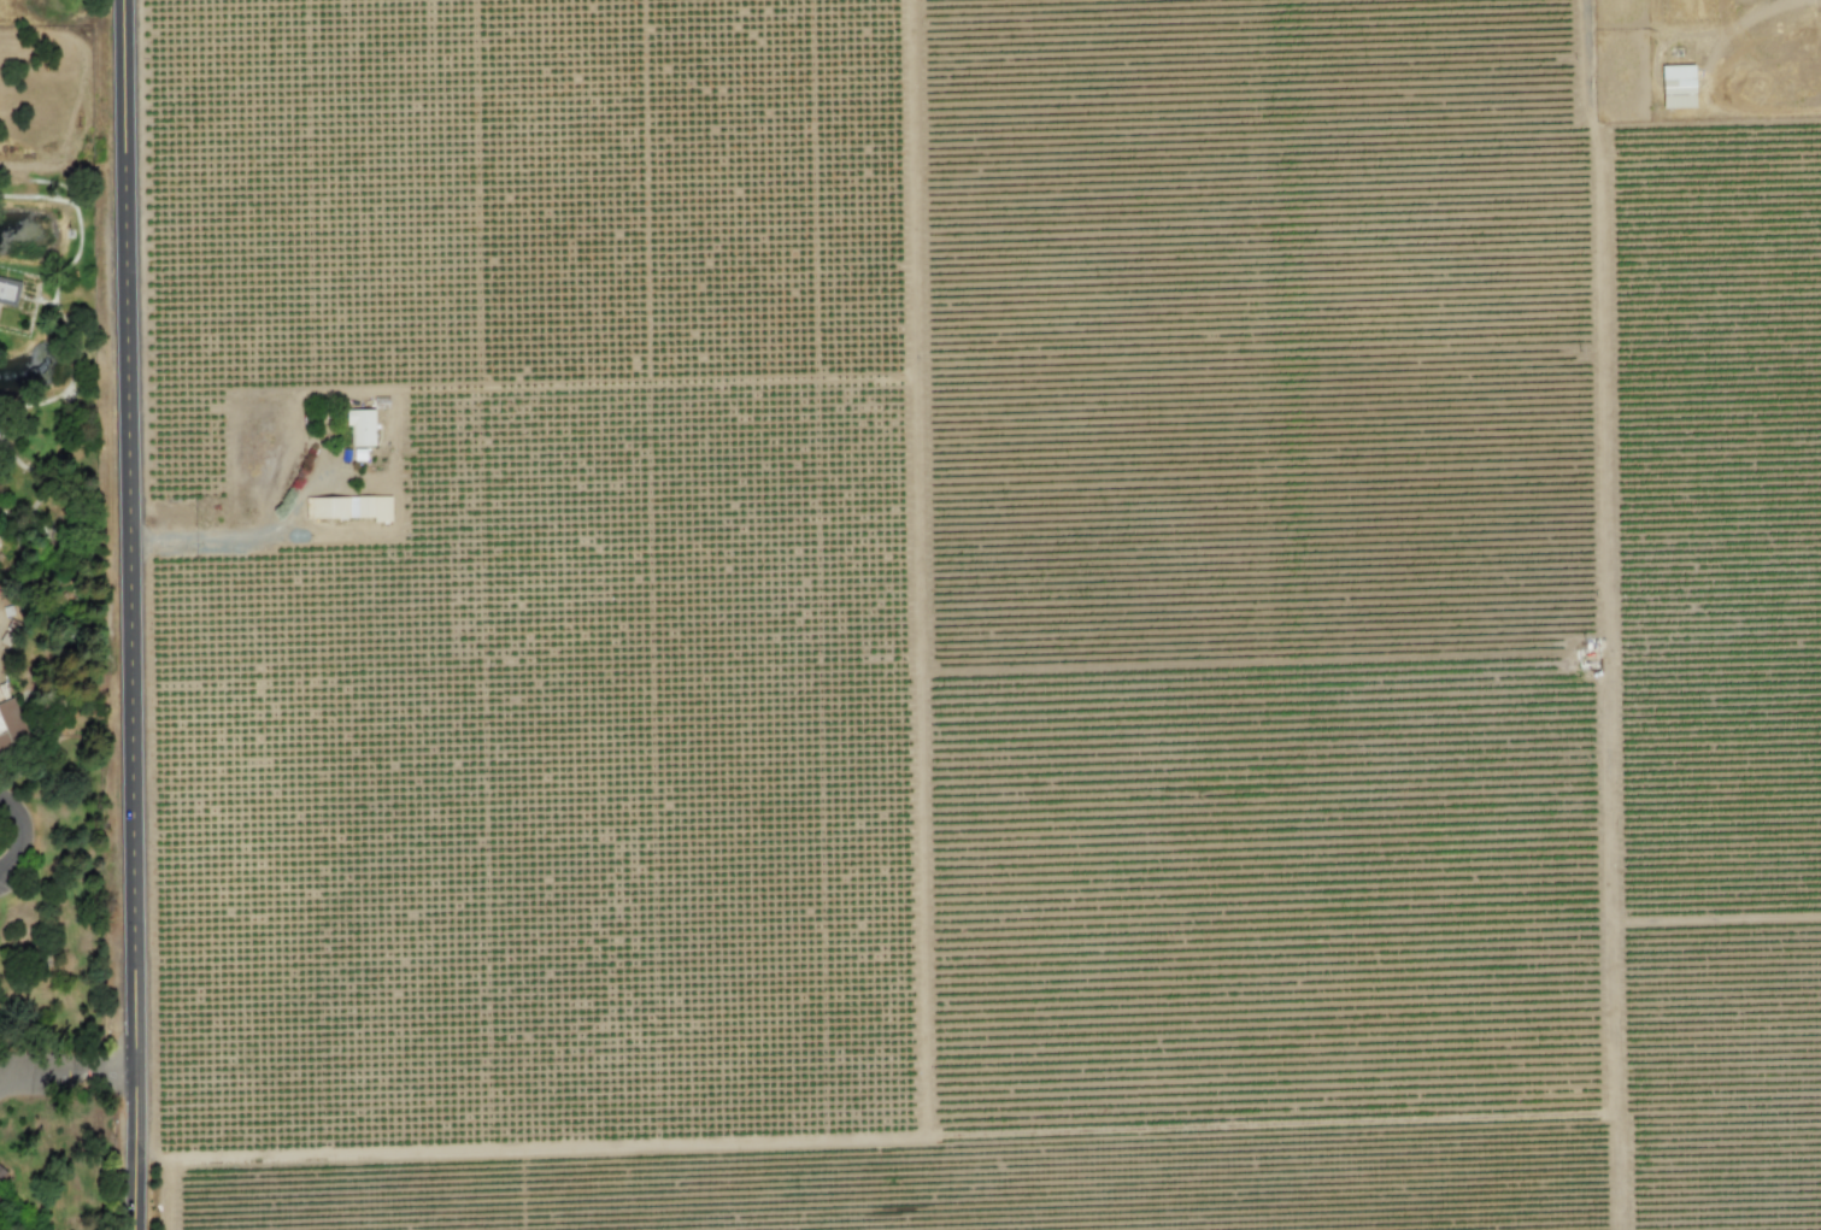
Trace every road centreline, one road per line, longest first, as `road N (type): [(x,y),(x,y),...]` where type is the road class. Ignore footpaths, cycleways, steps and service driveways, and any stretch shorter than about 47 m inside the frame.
road 1 (residential): [(132,1229),(136,814),(124,0)]
road 2 (residential): [(0,1078),(135,1070)]

